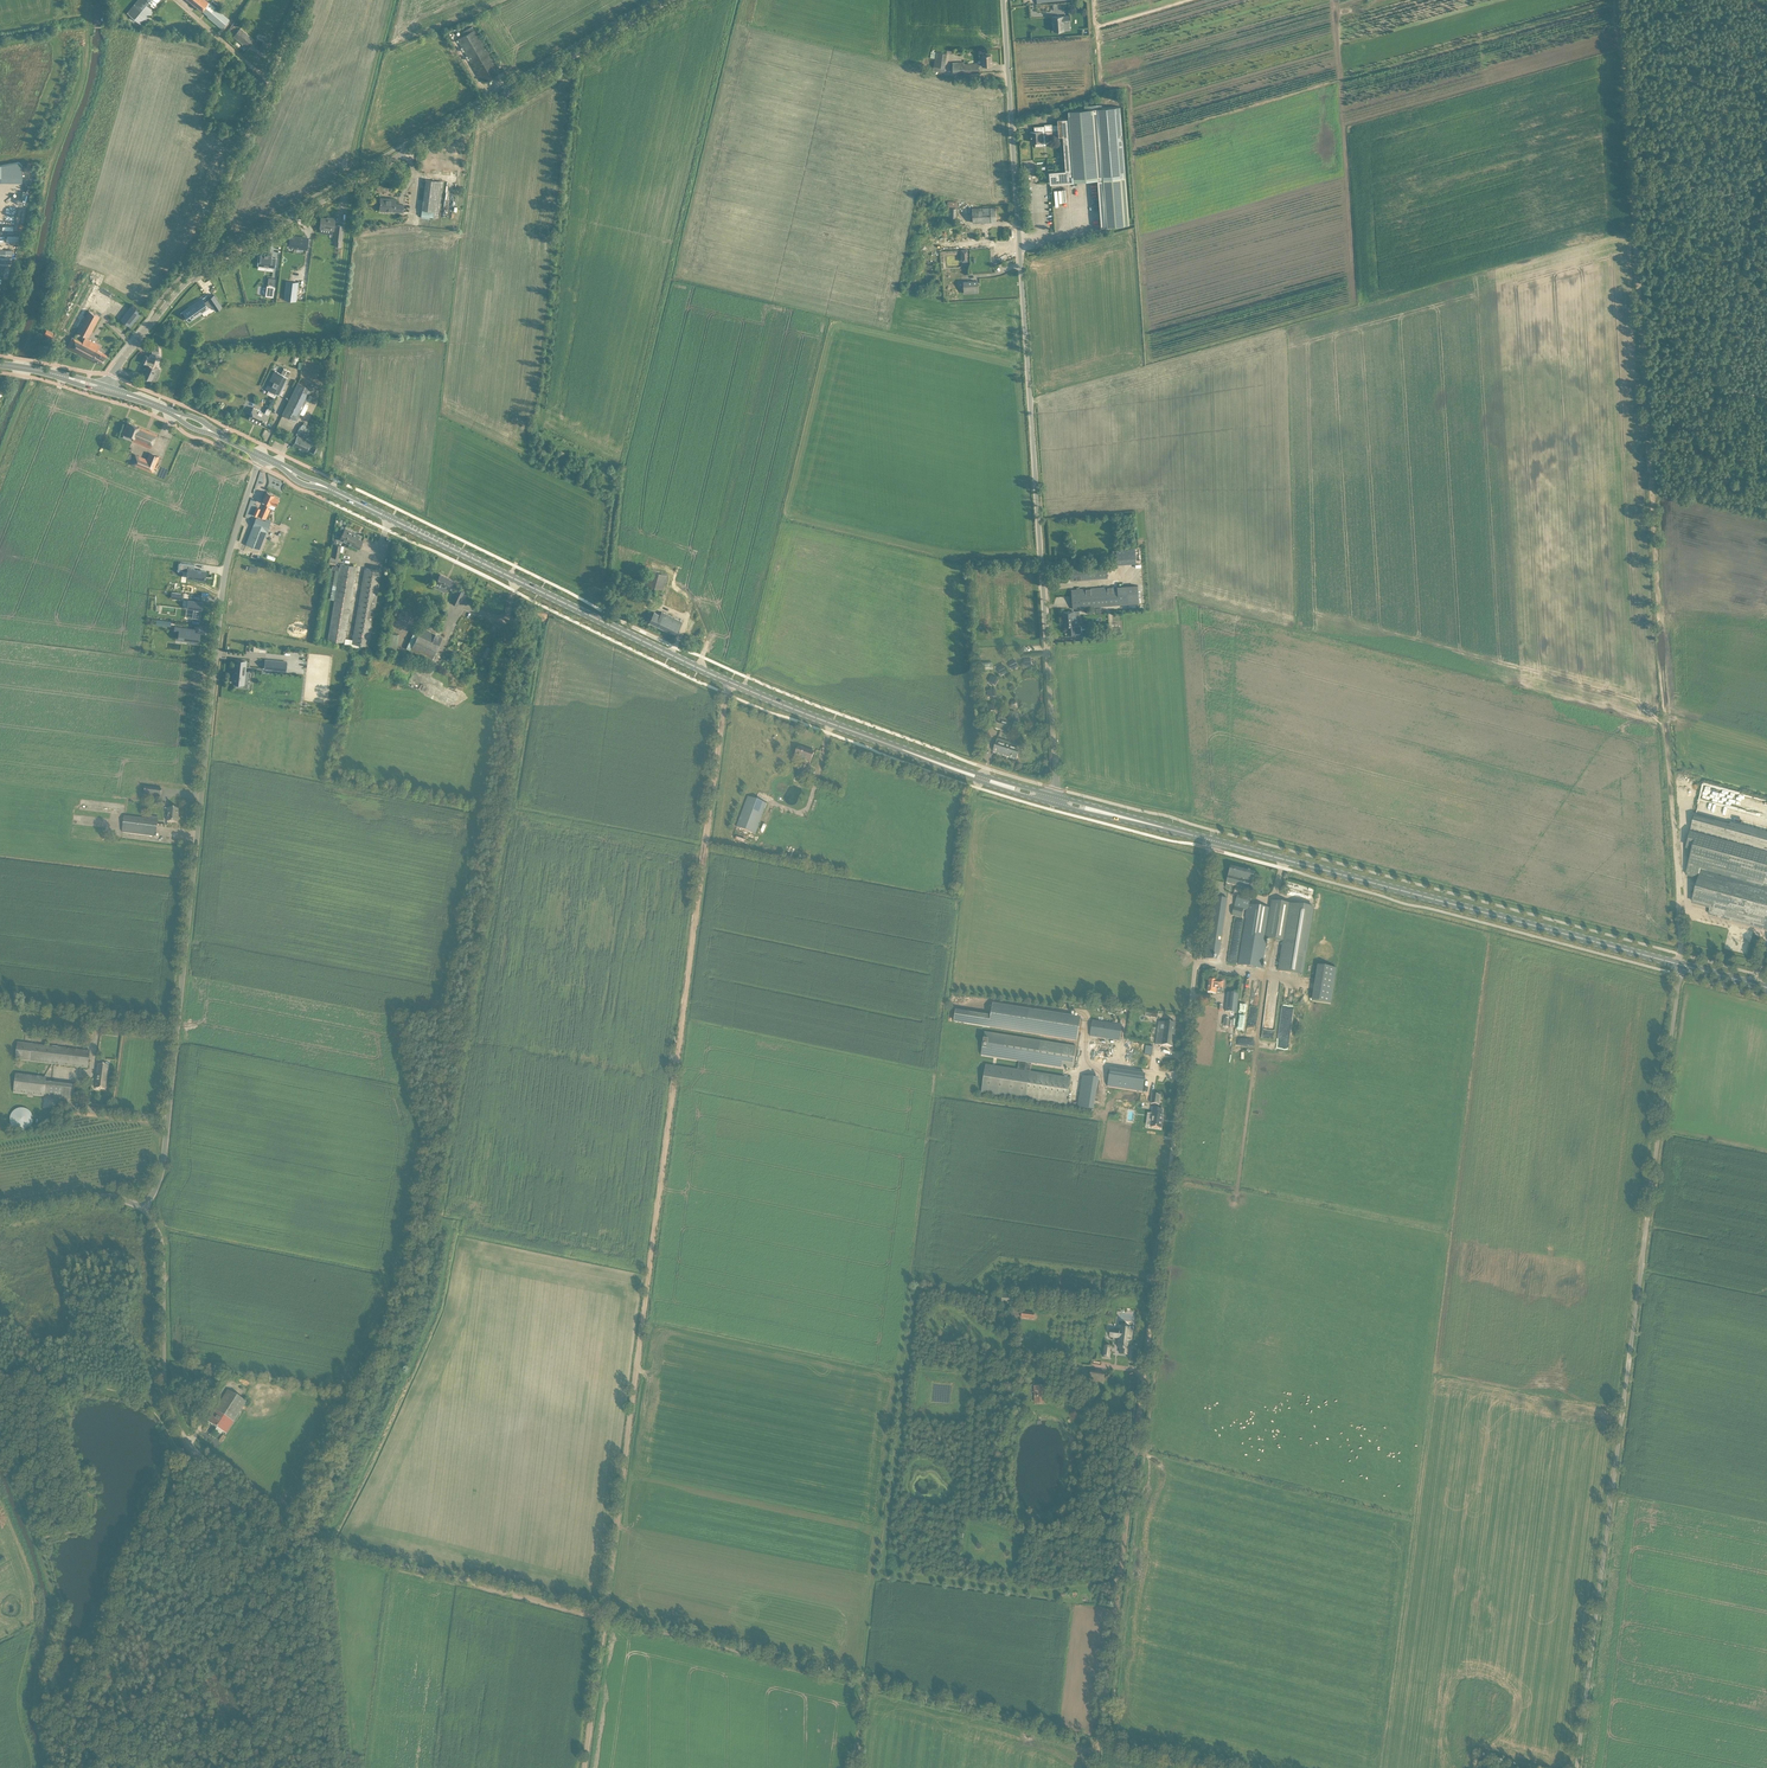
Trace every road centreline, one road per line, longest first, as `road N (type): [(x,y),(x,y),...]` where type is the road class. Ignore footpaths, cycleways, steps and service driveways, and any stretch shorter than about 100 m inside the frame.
road 1 (track): [(1621,0),(1676,861)]
road 2 (unclassified): [(1577,1767),(1651,1244),(1680,965)]
road 3 (unclassified): [(1055,796),(1004,0)]
road 4 (unclassified): [(145,1206),(169,1146),(223,588),(260,455)]
road 5 (primary): [(898,749),(665,653),(328,488)]
road 6 (track): [(1100,1742),(1176,1128)]
road 7 (tertiary): [(203,269),(666,0)]
road 8 (track): [(603,1617),(1100,1742)]
road 9 (primary): [(1680,965),(1211,840)]
road 10 (unclassified): [(309,1544),(292,1540),(197,1452),(174,1417),(164,1376),(165,1242),(145,1206)]
road 11 (track): [(13,357),(47,184),(84,70),(86,20)]
road 12 (track): [(603,1617),(309,1544)]
road 13 (unclassified): [(1176,1128),(1211,840)]
road 14 (unclassified): [(203,269),(201,248),(283,50)]
road 15 (primary): [(898,749),(1053,805)]
road 16 (primary): [(1055,796),(898,749)]
road 17 (tertiary): [(107,389),(126,354),(203,269)]
road 18 (track): [(603,1617),(584,1767)]
road 19 (unclassified): [(0,1216),(106,1193),(145,1206)]

